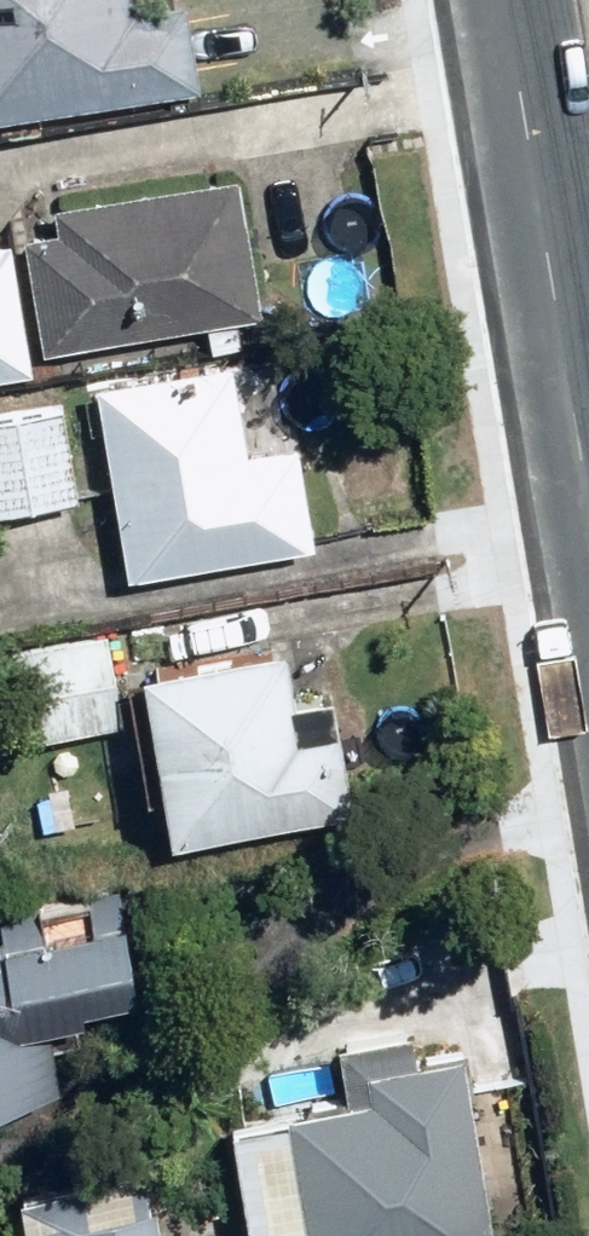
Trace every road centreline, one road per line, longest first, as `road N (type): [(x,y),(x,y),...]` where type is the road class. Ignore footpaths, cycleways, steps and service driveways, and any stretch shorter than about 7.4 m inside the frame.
road 1 (secondary): [(588,470),(508,0)]

